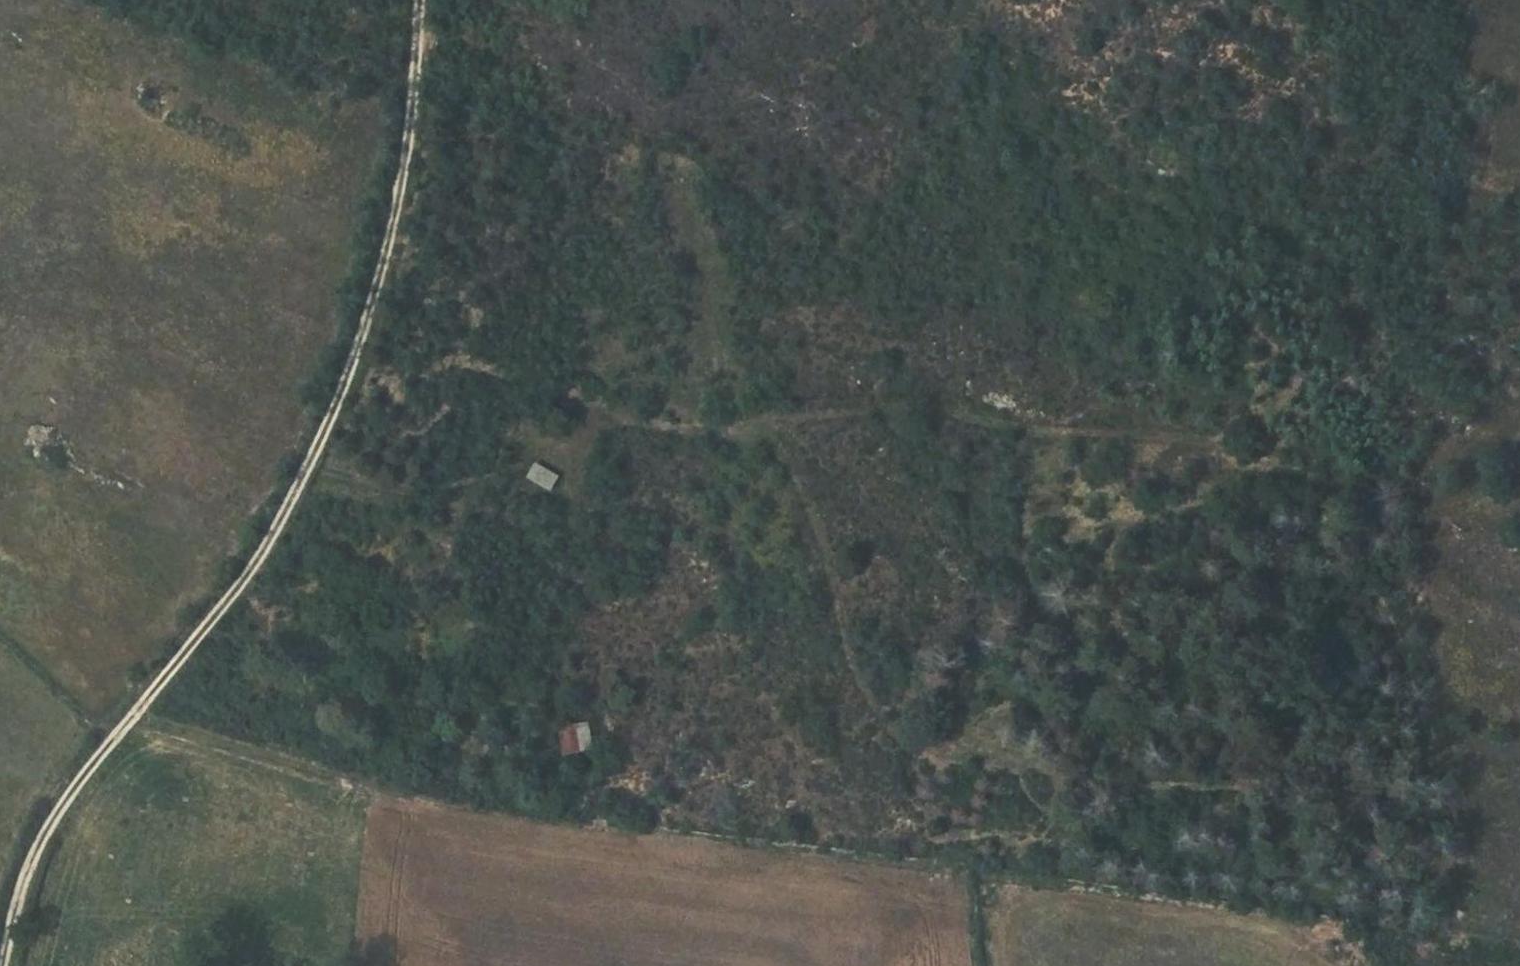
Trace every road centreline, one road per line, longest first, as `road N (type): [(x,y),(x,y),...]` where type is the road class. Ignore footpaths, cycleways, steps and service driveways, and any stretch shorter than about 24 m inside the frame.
road 1 (track): [(0,965),(17,884),(51,818),(268,540),(337,397),(368,308),(402,163),(413,0)]

